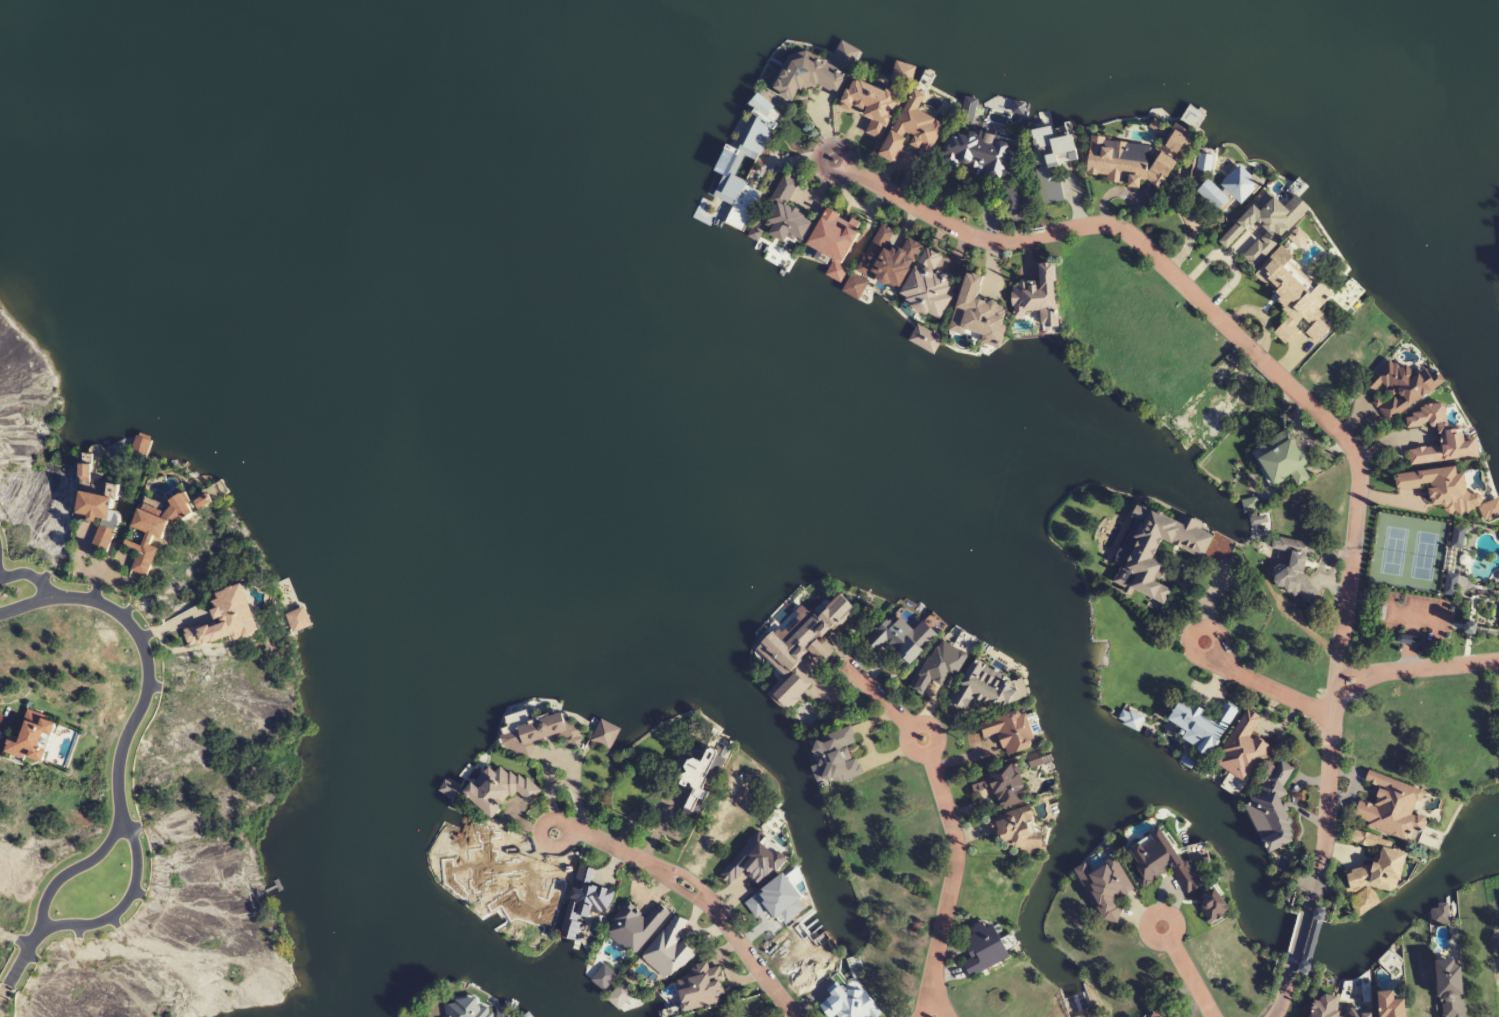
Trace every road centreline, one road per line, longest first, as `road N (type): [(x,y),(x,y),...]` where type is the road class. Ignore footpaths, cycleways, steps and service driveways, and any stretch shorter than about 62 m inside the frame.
road 1 (residential): [(1329,778),(1360,486),(1343,436),(1117,228),(978,239),(834,161)]
road 2 (residential): [(943,1016),(934,968),(955,860),(949,817),(922,740),(848,667)]
road 3 (residential): [(796,1016),(698,894),(592,835),(552,834)]
road 4 (residential): [(115,789),(121,749),(147,688),(136,632),(114,609),(73,597),(0,613)]
road 5 (residential): [(34,936),(102,921),(122,906),(135,854),(115,789)]
road 6 (residential): [(115,789),(110,836),(54,879),(34,936)]
road 7 (residential): [(1335,679),(1498,662)]
road 8 (residential): [(1331,717),(1238,676),(1203,640)]

